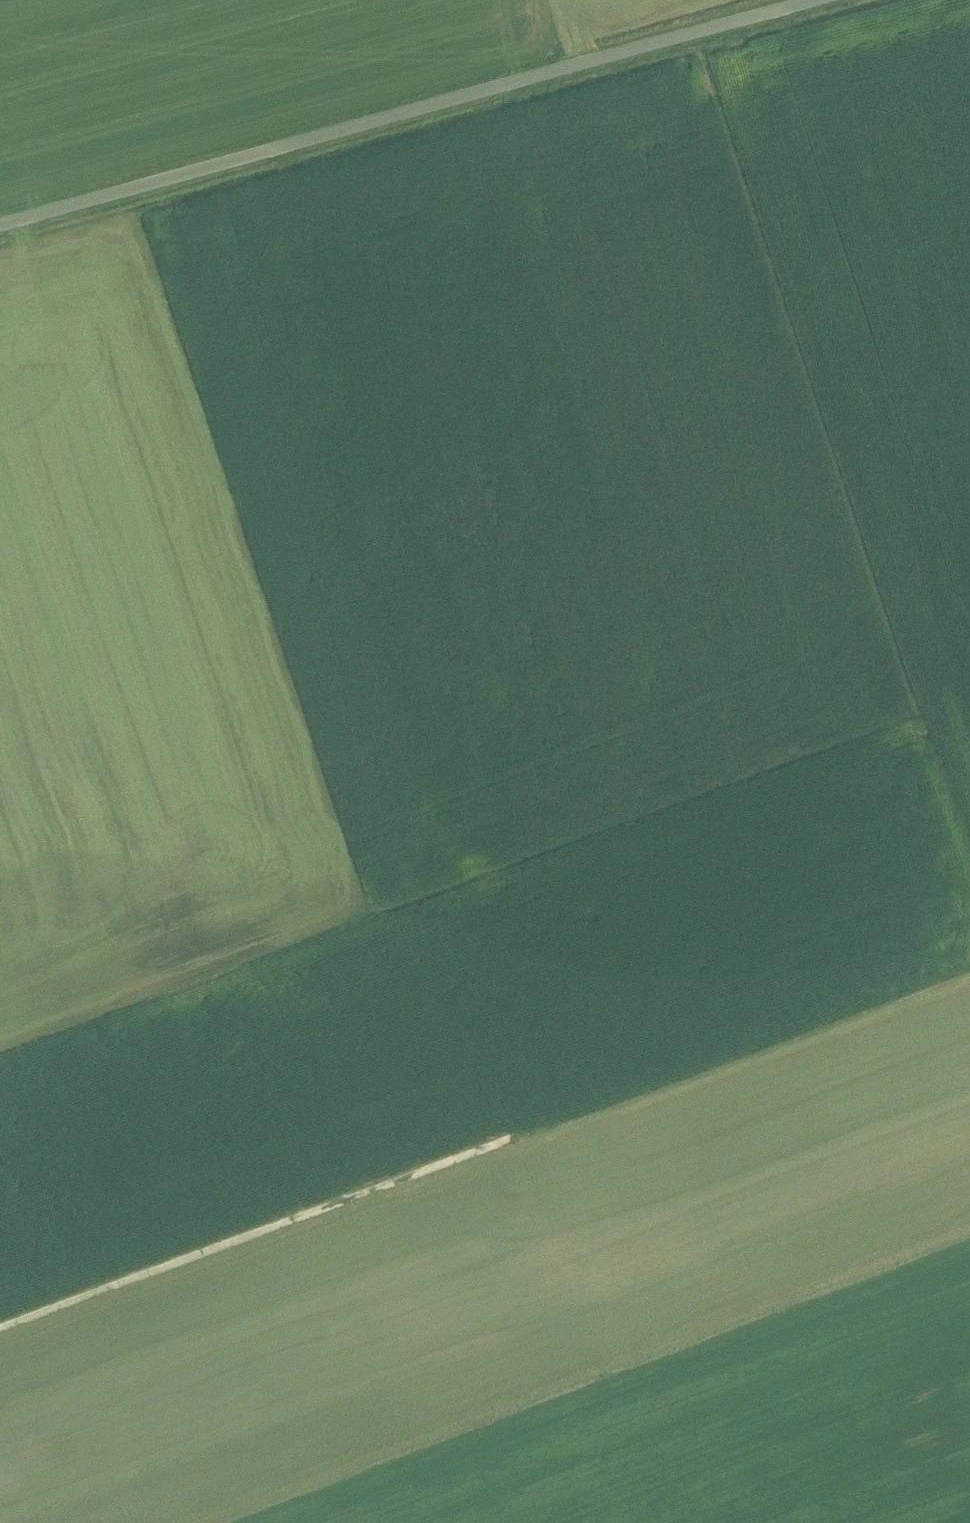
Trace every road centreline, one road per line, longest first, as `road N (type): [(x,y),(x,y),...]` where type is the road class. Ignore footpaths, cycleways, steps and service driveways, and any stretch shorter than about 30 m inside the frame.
road 1 (unclassified): [(0,225),(811,0)]

